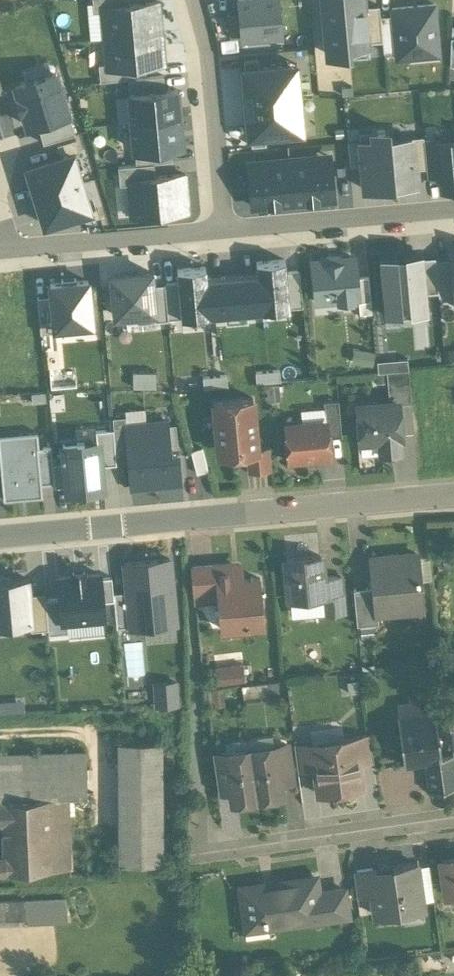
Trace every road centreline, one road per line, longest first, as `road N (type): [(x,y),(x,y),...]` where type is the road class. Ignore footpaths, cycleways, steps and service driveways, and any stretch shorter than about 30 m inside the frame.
road 1 (residential): [(0,536),(453,494)]
road 2 (residential): [(190,849),(453,817)]
road 3 (residential): [(227,231),(197,0)]
road 4 (residential): [(227,231),(453,211)]
road 5 (residential): [(4,252),(227,231)]

